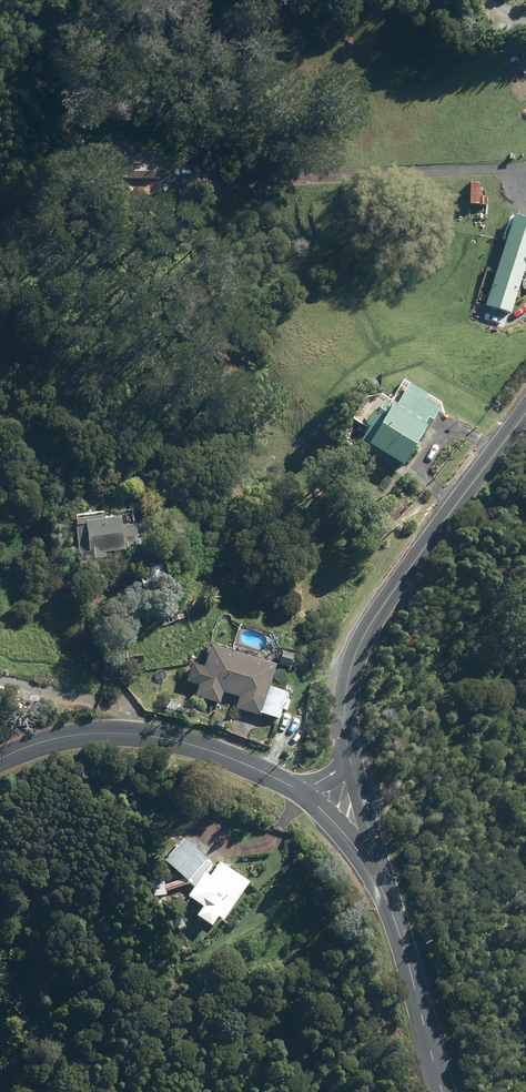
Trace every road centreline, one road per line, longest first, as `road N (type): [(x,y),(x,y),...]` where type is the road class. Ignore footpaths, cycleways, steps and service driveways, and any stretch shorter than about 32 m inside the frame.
road 1 (unclassified): [(350,760),(345,707),(361,640),(525,412)]
road 2 (unclassified): [(0,758),(72,735),(123,733),(177,741),(296,788)]
road 3 (unclassified): [(367,863),(407,960),(440,1091)]

